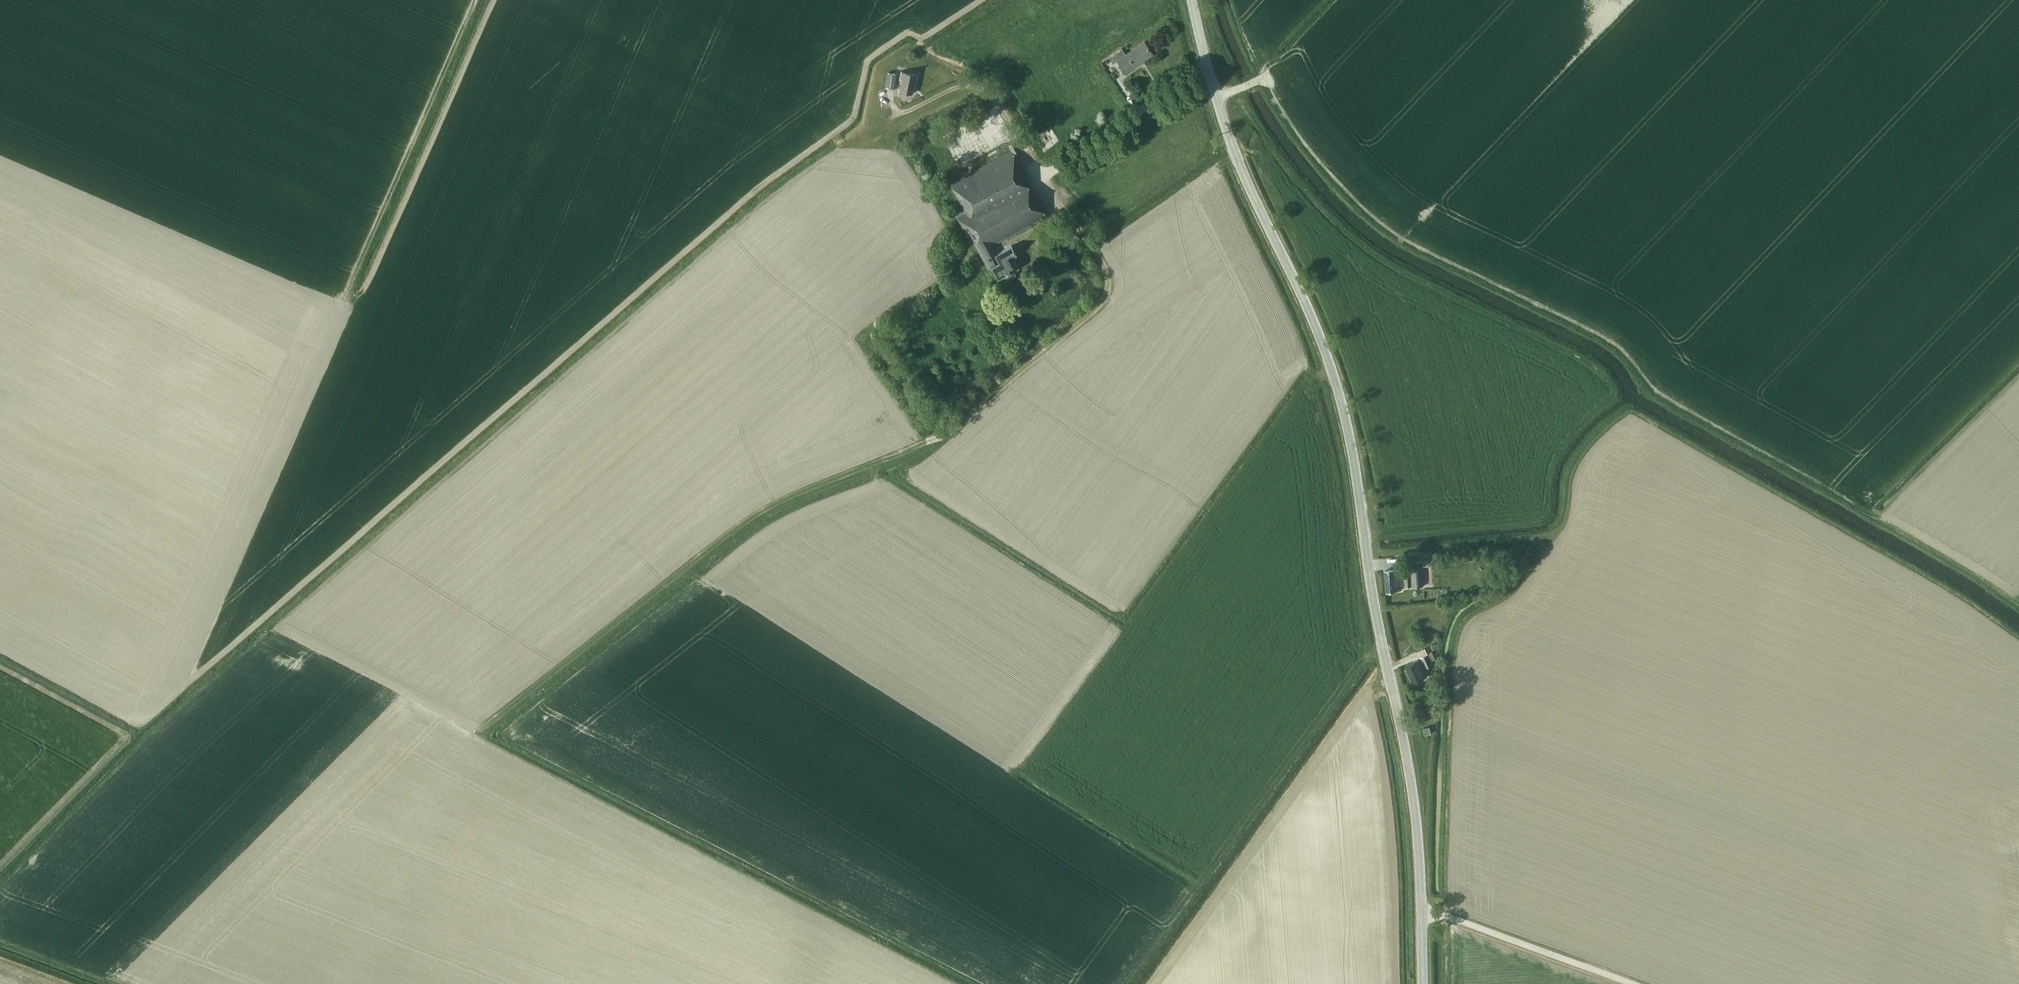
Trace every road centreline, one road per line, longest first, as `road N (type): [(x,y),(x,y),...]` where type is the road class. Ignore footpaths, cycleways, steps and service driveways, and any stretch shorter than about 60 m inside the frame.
road 1 (tertiary): [(1424,983),(1415,819),(1351,443),(1309,311),(1226,129),(1192,0)]

